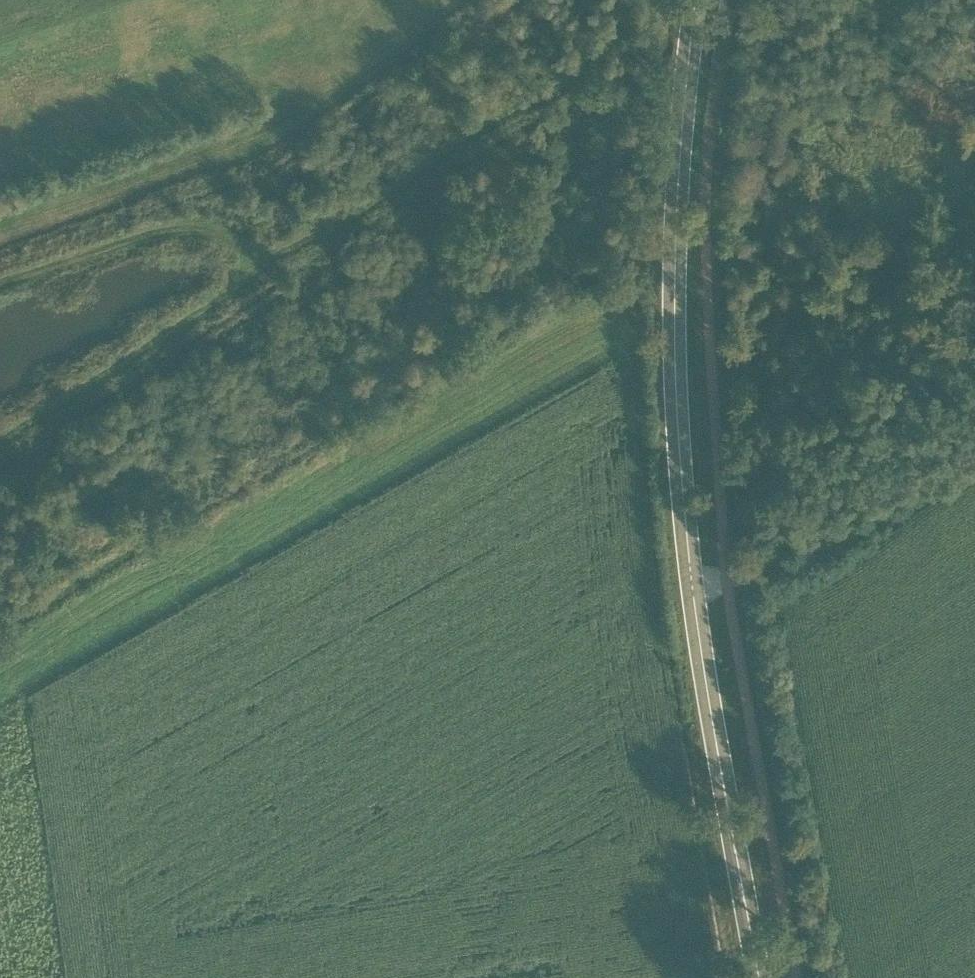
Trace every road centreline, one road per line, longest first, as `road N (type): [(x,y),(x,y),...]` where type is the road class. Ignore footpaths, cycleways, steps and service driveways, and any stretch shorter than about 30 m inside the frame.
road 1 (primary): [(758,977),(692,583),(676,411),(675,208),(696,0)]
road 2 (track): [(0,441),(264,263),(392,191),(482,123),(555,87),(606,41),(624,0)]
road 3 (track): [(974,464),(754,571),(692,583)]
road 4 (track): [(0,282),(168,227),(208,227),(264,263)]

